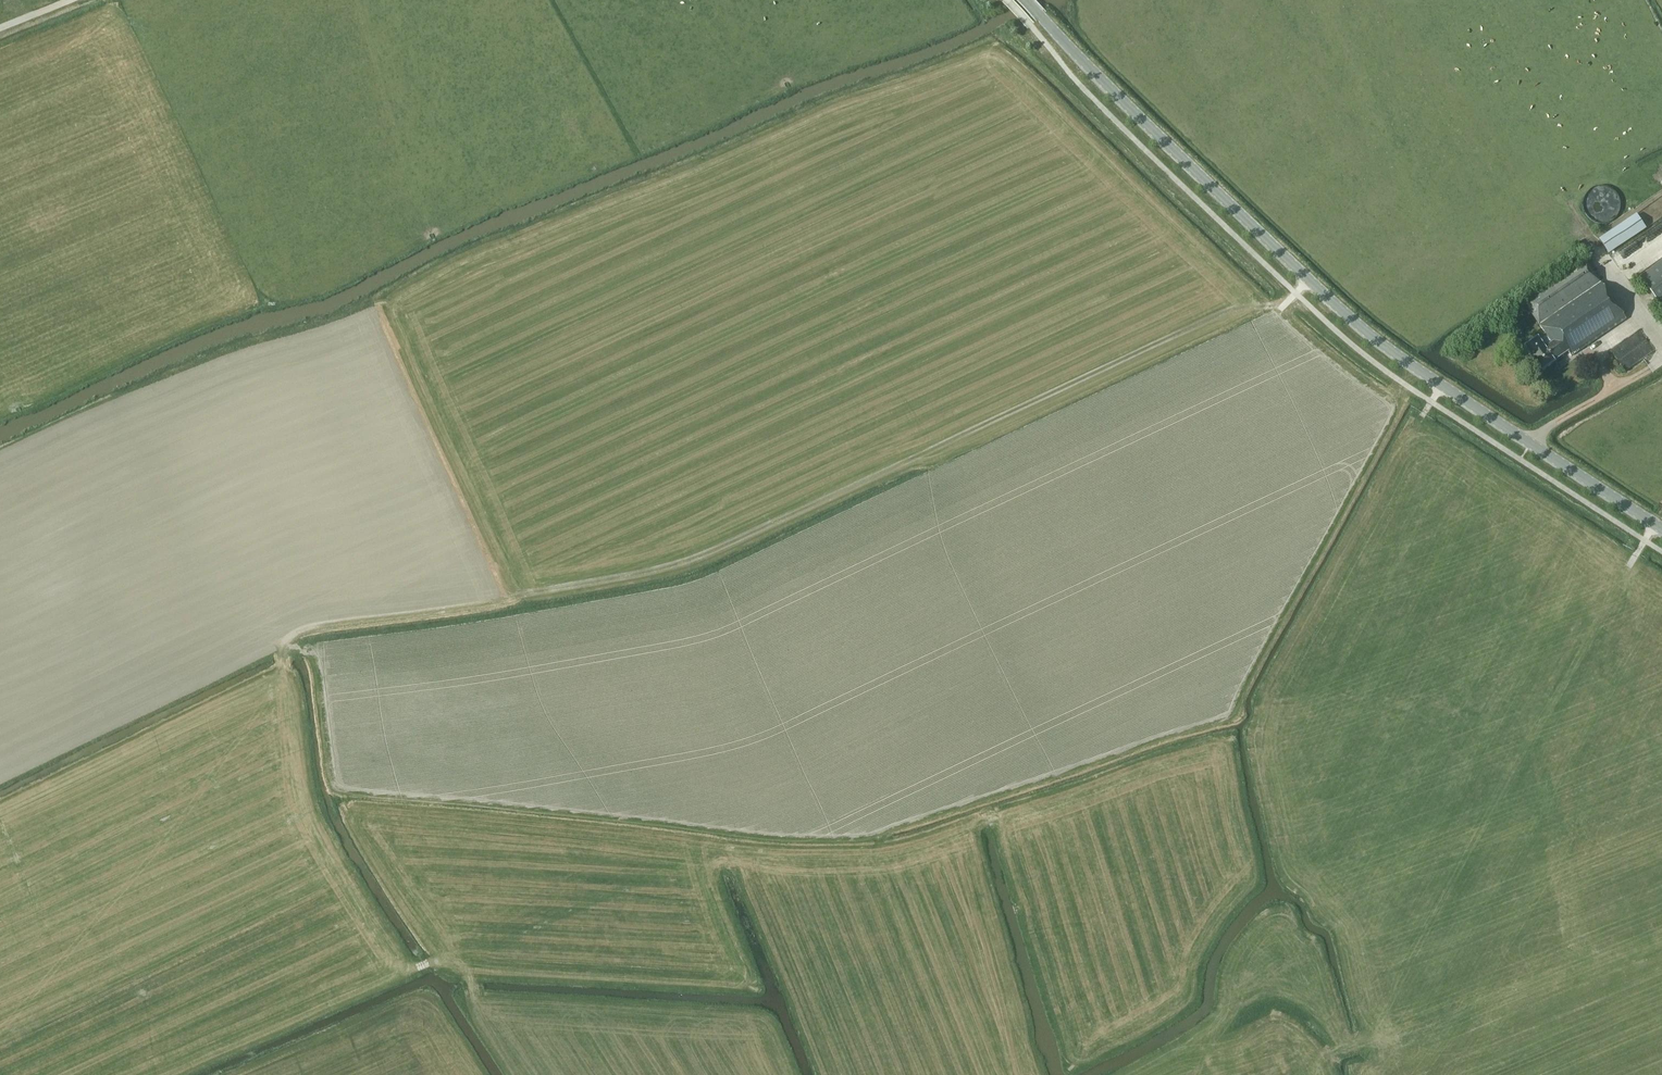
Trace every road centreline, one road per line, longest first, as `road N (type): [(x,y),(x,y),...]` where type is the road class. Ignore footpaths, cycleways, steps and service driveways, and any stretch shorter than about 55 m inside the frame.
road 1 (secondary): [(1661,529),(1376,344),(1227,208),(1027,0)]

